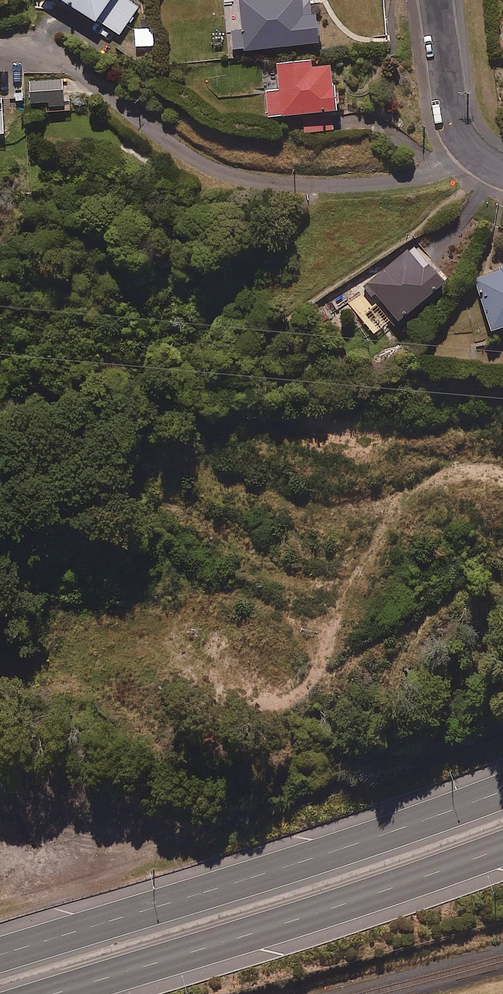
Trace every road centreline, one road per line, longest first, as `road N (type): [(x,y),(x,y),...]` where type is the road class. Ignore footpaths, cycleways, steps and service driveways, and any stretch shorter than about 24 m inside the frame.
road 1 (motorway): [(0,958),(502,793)]
road 2 (motorway): [(502,846),(53,993)]
road 3 (residential): [(502,170),(458,131),(437,0)]

